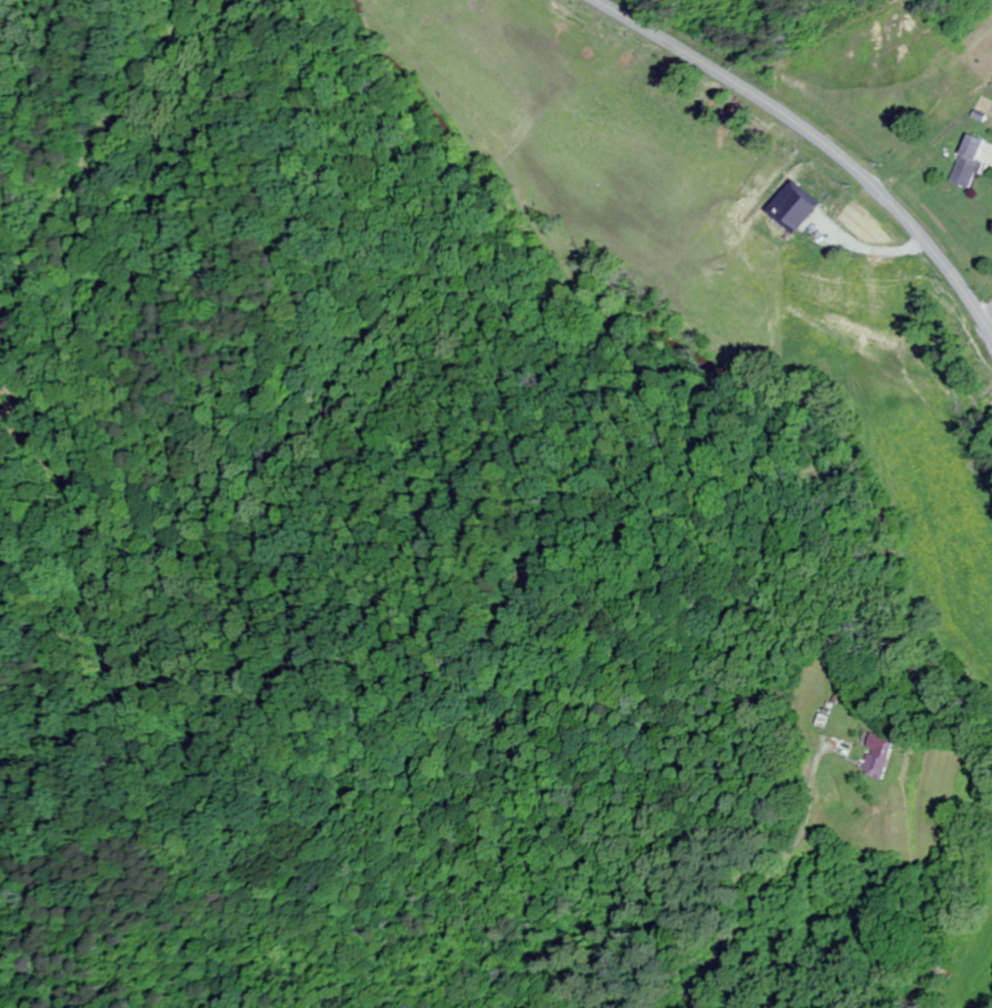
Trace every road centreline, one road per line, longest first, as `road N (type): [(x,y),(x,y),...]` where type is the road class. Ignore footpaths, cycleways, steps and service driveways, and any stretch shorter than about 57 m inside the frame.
road 1 (secondary): [(991,355),(921,250),(846,172),(581,0)]

